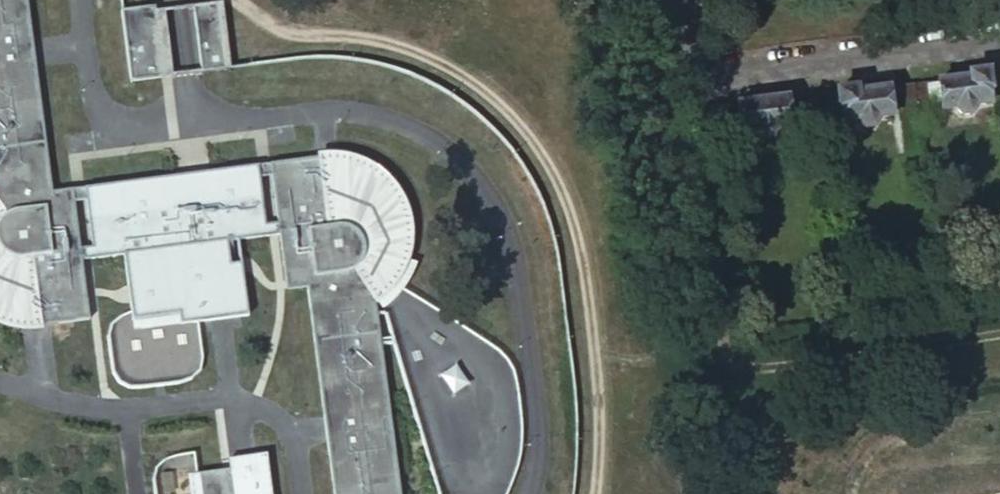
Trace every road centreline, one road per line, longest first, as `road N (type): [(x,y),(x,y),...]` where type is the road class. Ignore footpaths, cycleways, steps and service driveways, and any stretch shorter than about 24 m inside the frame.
road 1 (track): [(598,493),(598,353),(581,236),(556,168),(525,124),(493,93),(420,52),(279,28),(243,0)]
road 2 (track): [(733,370),(999,334)]

